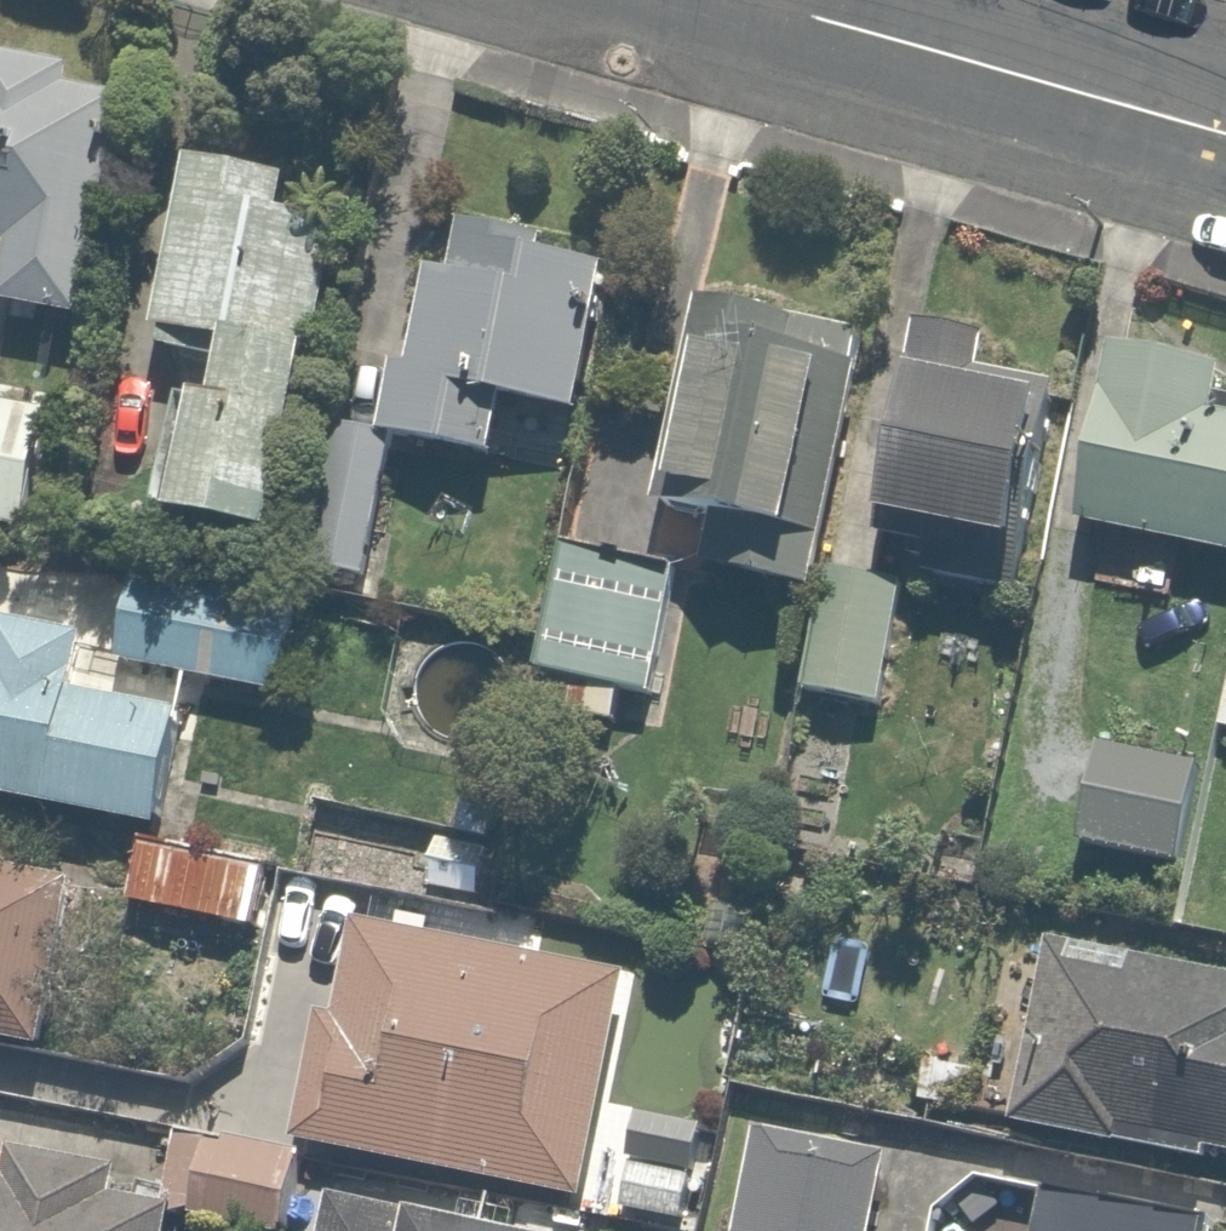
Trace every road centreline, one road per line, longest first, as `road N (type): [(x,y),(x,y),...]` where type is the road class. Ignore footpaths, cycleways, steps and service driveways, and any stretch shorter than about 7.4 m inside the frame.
road 1 (residential): [(1225,133),(753,0)]

